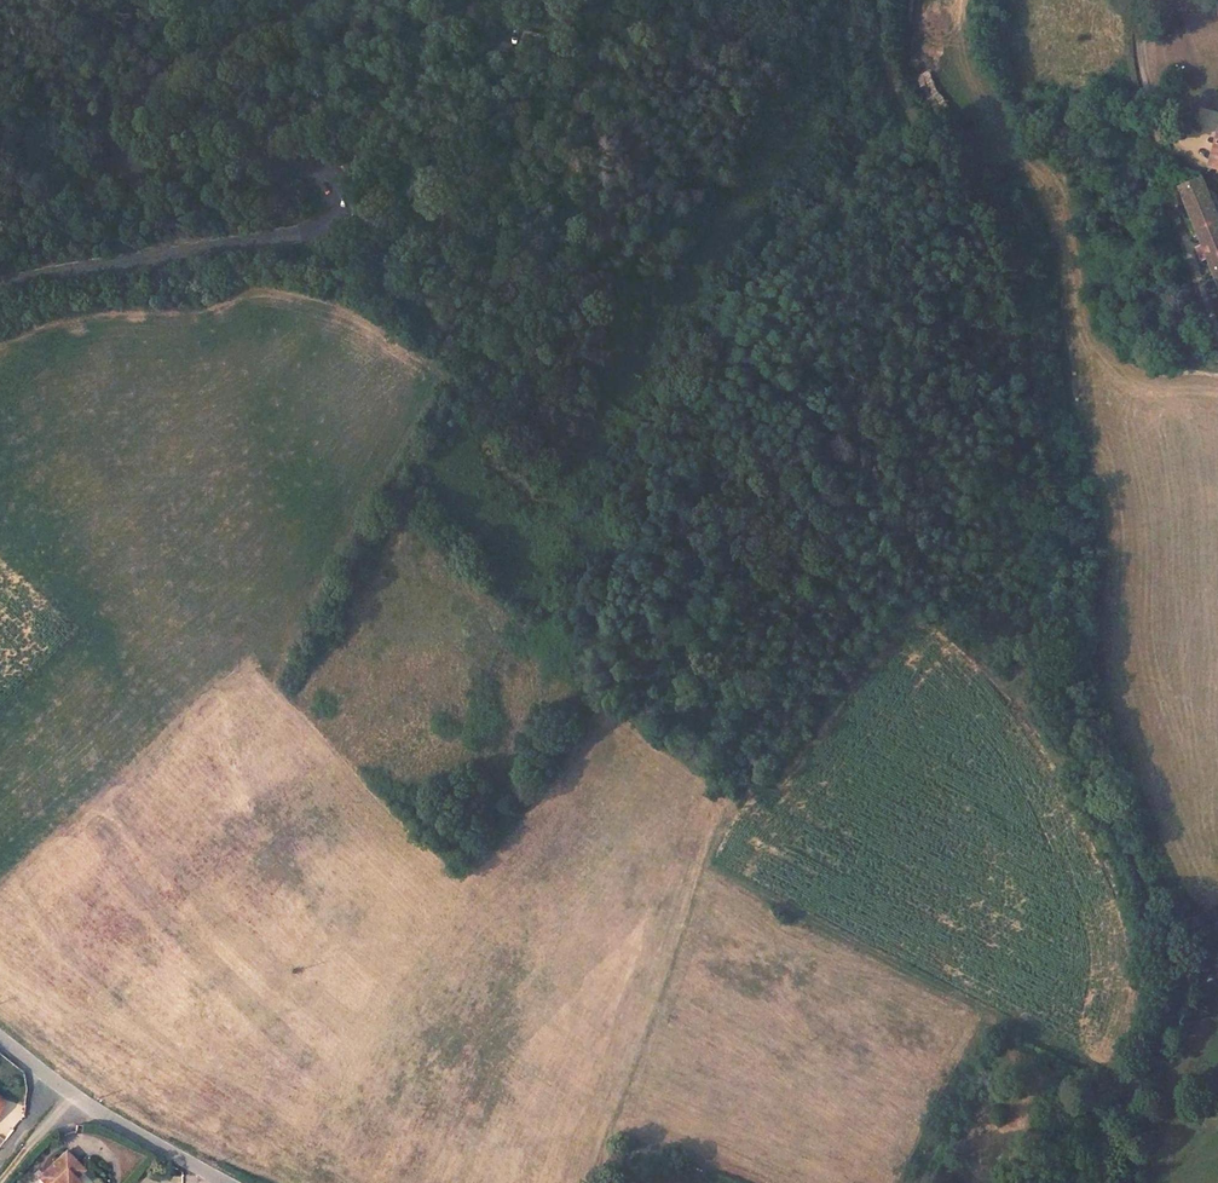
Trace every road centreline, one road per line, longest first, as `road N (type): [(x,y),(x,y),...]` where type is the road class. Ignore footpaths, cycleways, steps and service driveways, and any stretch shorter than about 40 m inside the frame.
road 1 (tertiary): [(314,0),(131,91),(111,121),(113,141),(132,165),(157,174),(275,158),(313,164),(340,196),(334,224),(320,234),(0,286)]
road 2 (residential): [(1077,1182),(1217,936)]
road 3 (unclassified): [(228,1182),(78,1097)]

